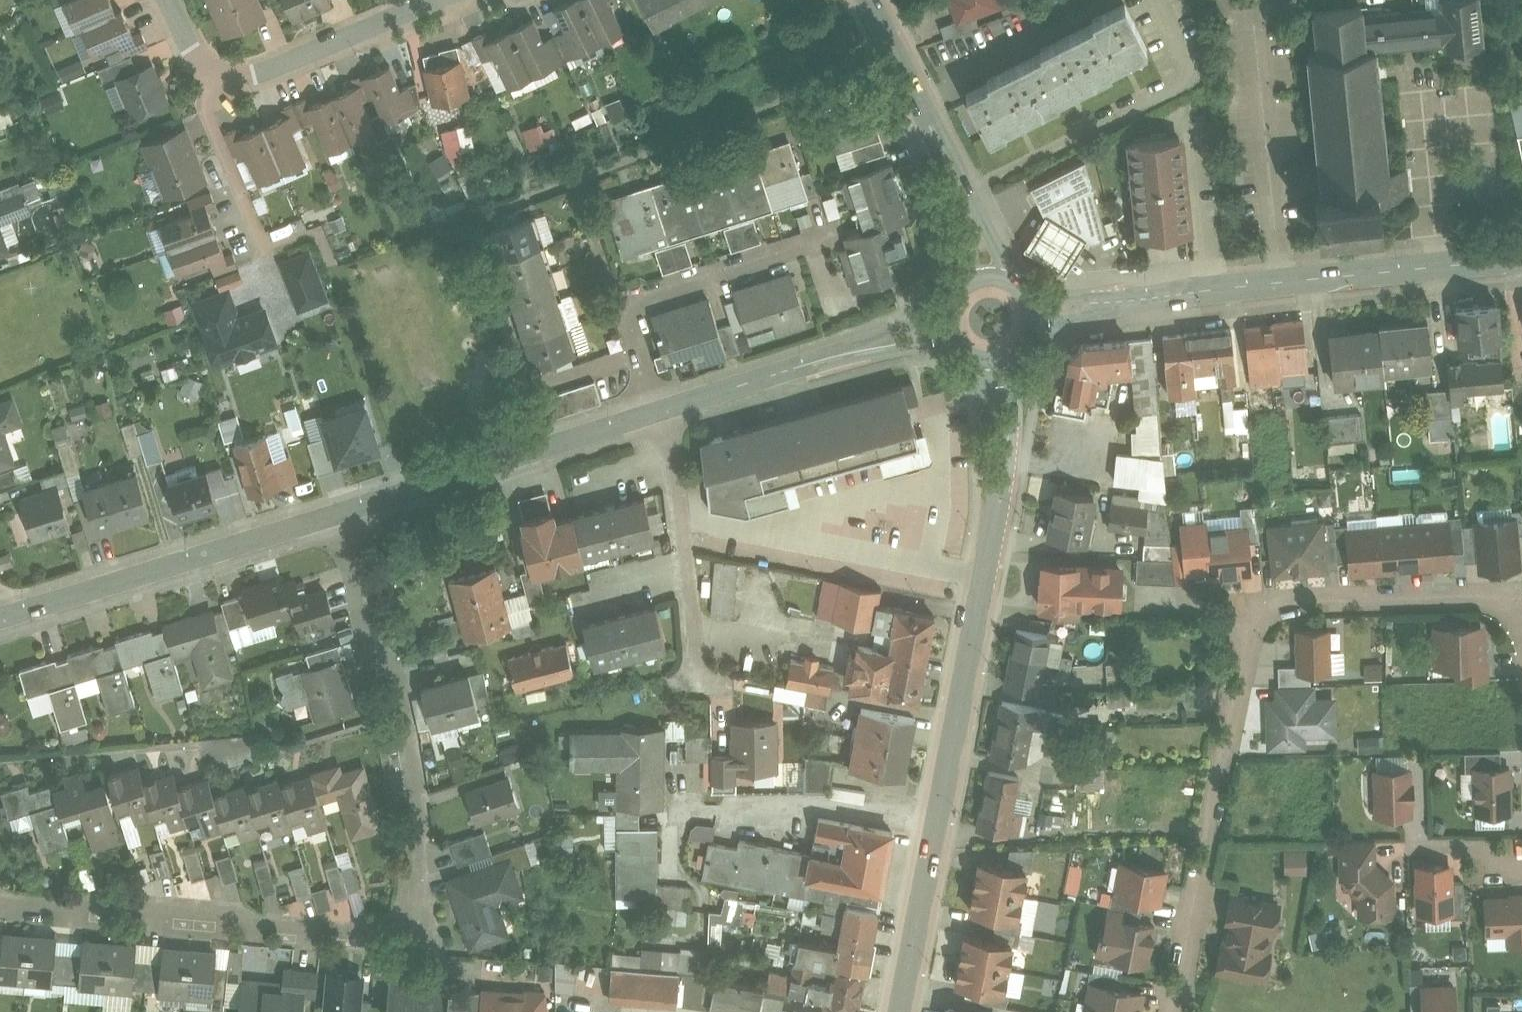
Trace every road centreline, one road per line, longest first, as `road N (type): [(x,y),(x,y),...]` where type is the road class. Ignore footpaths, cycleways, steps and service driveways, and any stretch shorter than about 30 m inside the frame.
road 1 (residential): [(0,901),(375,935),(413,916),(419,895),(396,721),(343,512)]
road 2 (tertiary): [(993,361),(984,513),(898,1011)]
road 3 (tertiary): [(1521,258),(1034,311)]
road 4 (residential): [(1168,1011),(1250,611)]
road 5 (residential): [(343,512),(0,619)]
road 6 (residential): [(660,411),(343,512)]
road 7 (residential): [(660,411),(625,304),(833,232)]
road 8 (residential): [(168,0),(191,49),(217,79),(257,74),(433,0)]
road 9 (tertiary): [(866,0),(991,275)]
road 10 (residential): [(949,328),(660,411)]
road 11 (residential): [(1250,611),(1521,599)]

